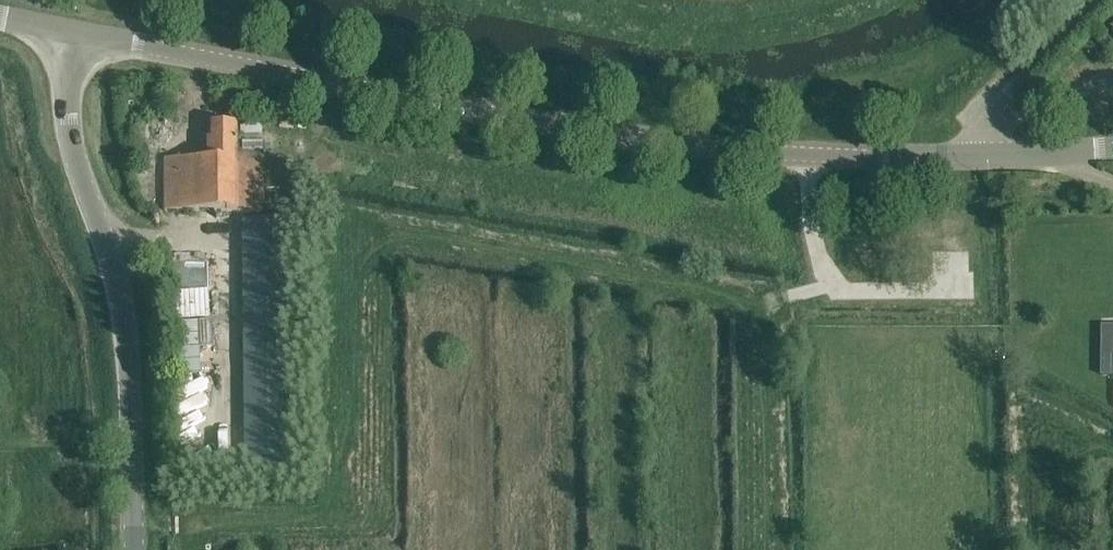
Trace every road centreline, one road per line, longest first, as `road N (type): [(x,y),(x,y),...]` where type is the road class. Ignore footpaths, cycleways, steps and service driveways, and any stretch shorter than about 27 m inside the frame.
road 1 (unclassified): [(980,157),(852,159),(647,142),(71,31)]
road 2 (unclassified): [(134,549),(135,442),(120,280),(73,155),(65,75),(71,31)]
road 3 (unclassified): [(980,157),(986,121),(1100,0)]
road 4 (unclassified): [(1112,148),(980,157)]

